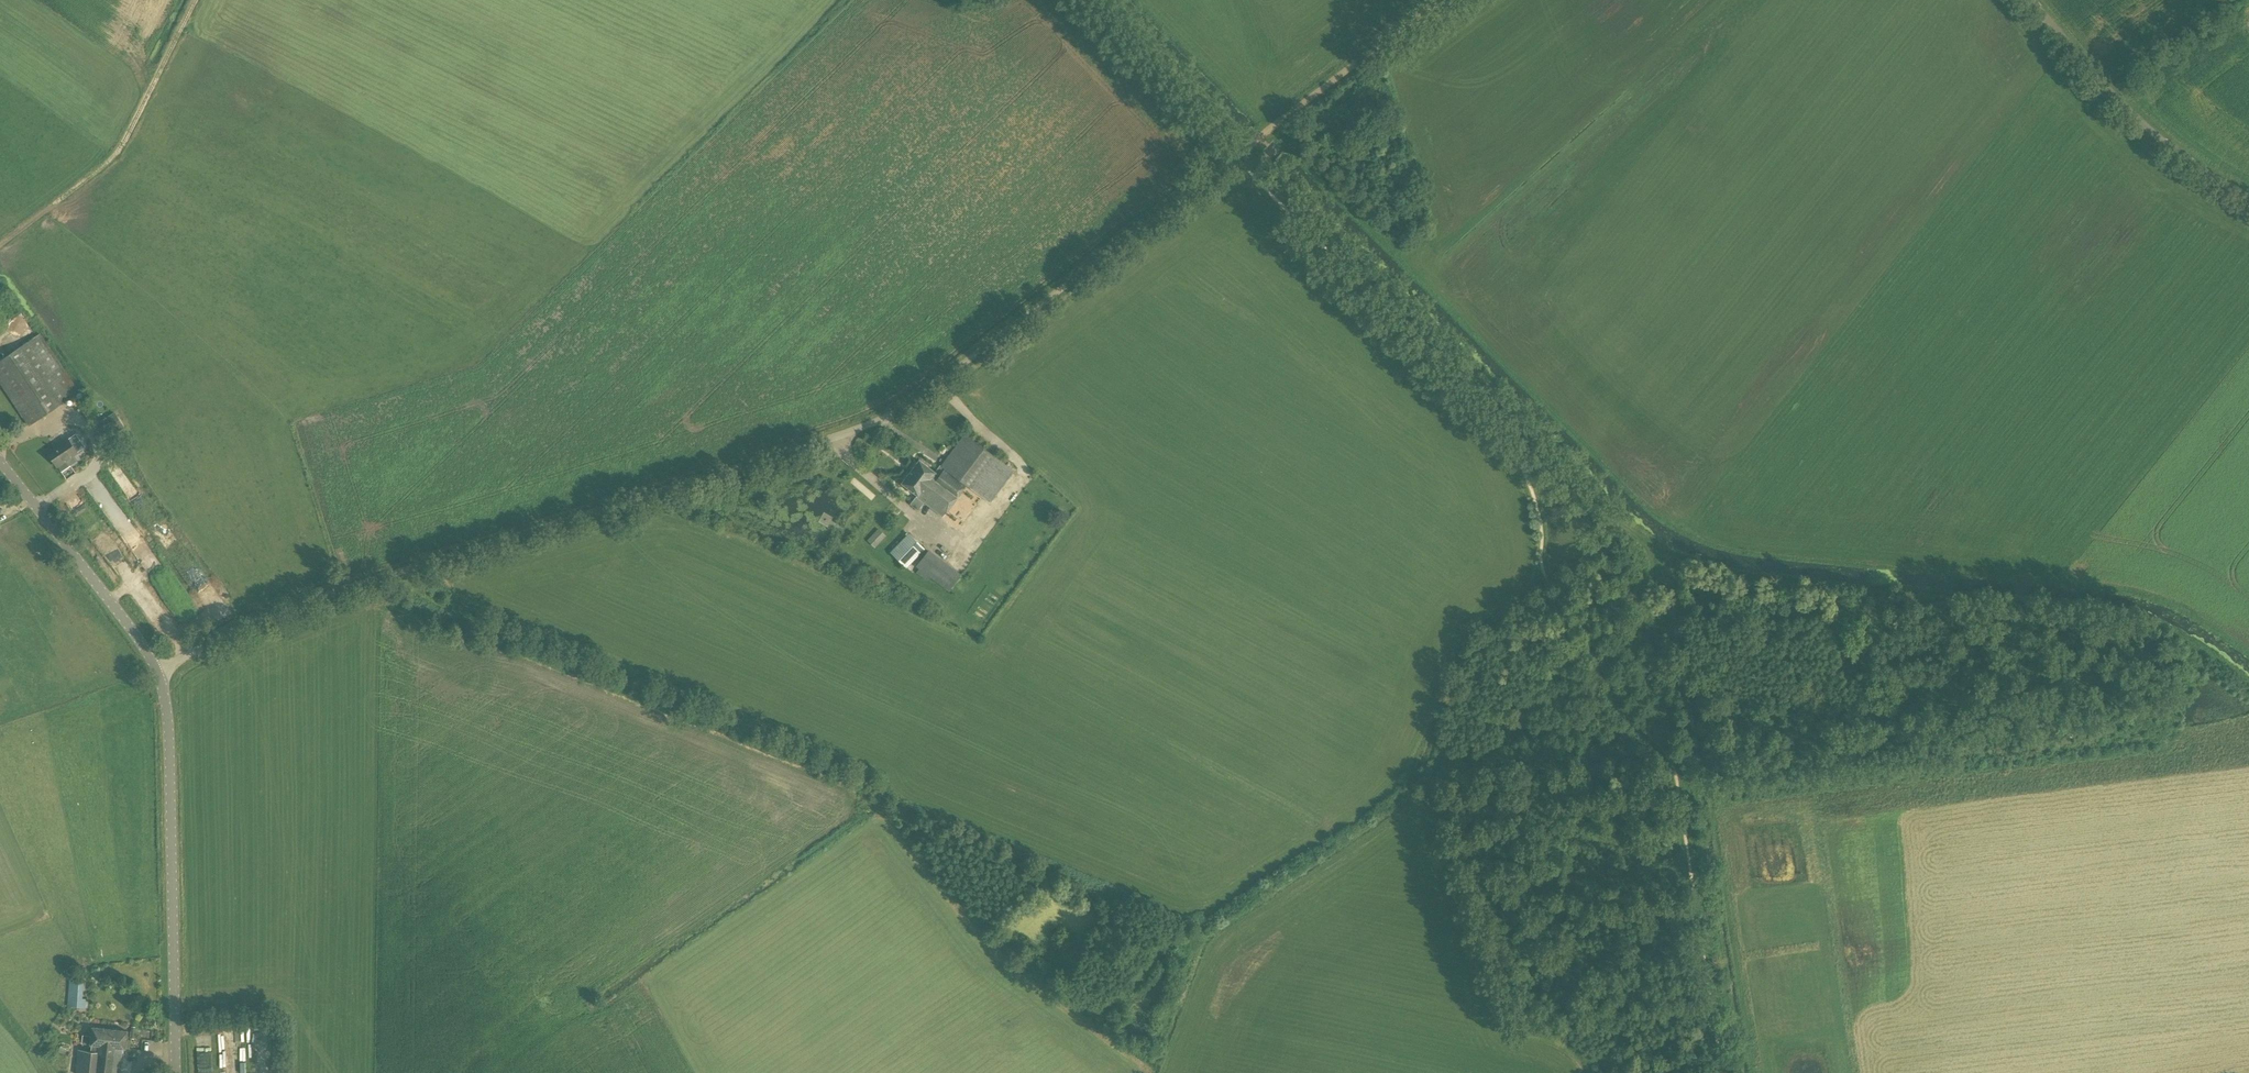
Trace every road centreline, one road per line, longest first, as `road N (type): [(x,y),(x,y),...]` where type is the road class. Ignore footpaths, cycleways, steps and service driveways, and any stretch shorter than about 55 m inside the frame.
road 1 (unclassified): [(156,670),(195,645),(348,587),(888,417),(1447,0)]
road 2 (track): [(1735,1072),(1669,589),(1657,557),(1243,151)]
road 3 (tertiary): [(173,1072),(164,695),(156,670)]
road 4 (unclassified): [(2248,188),(2192,159),(2037,0)]
road 5 (tertiary): [(156,670),(0,463)]

